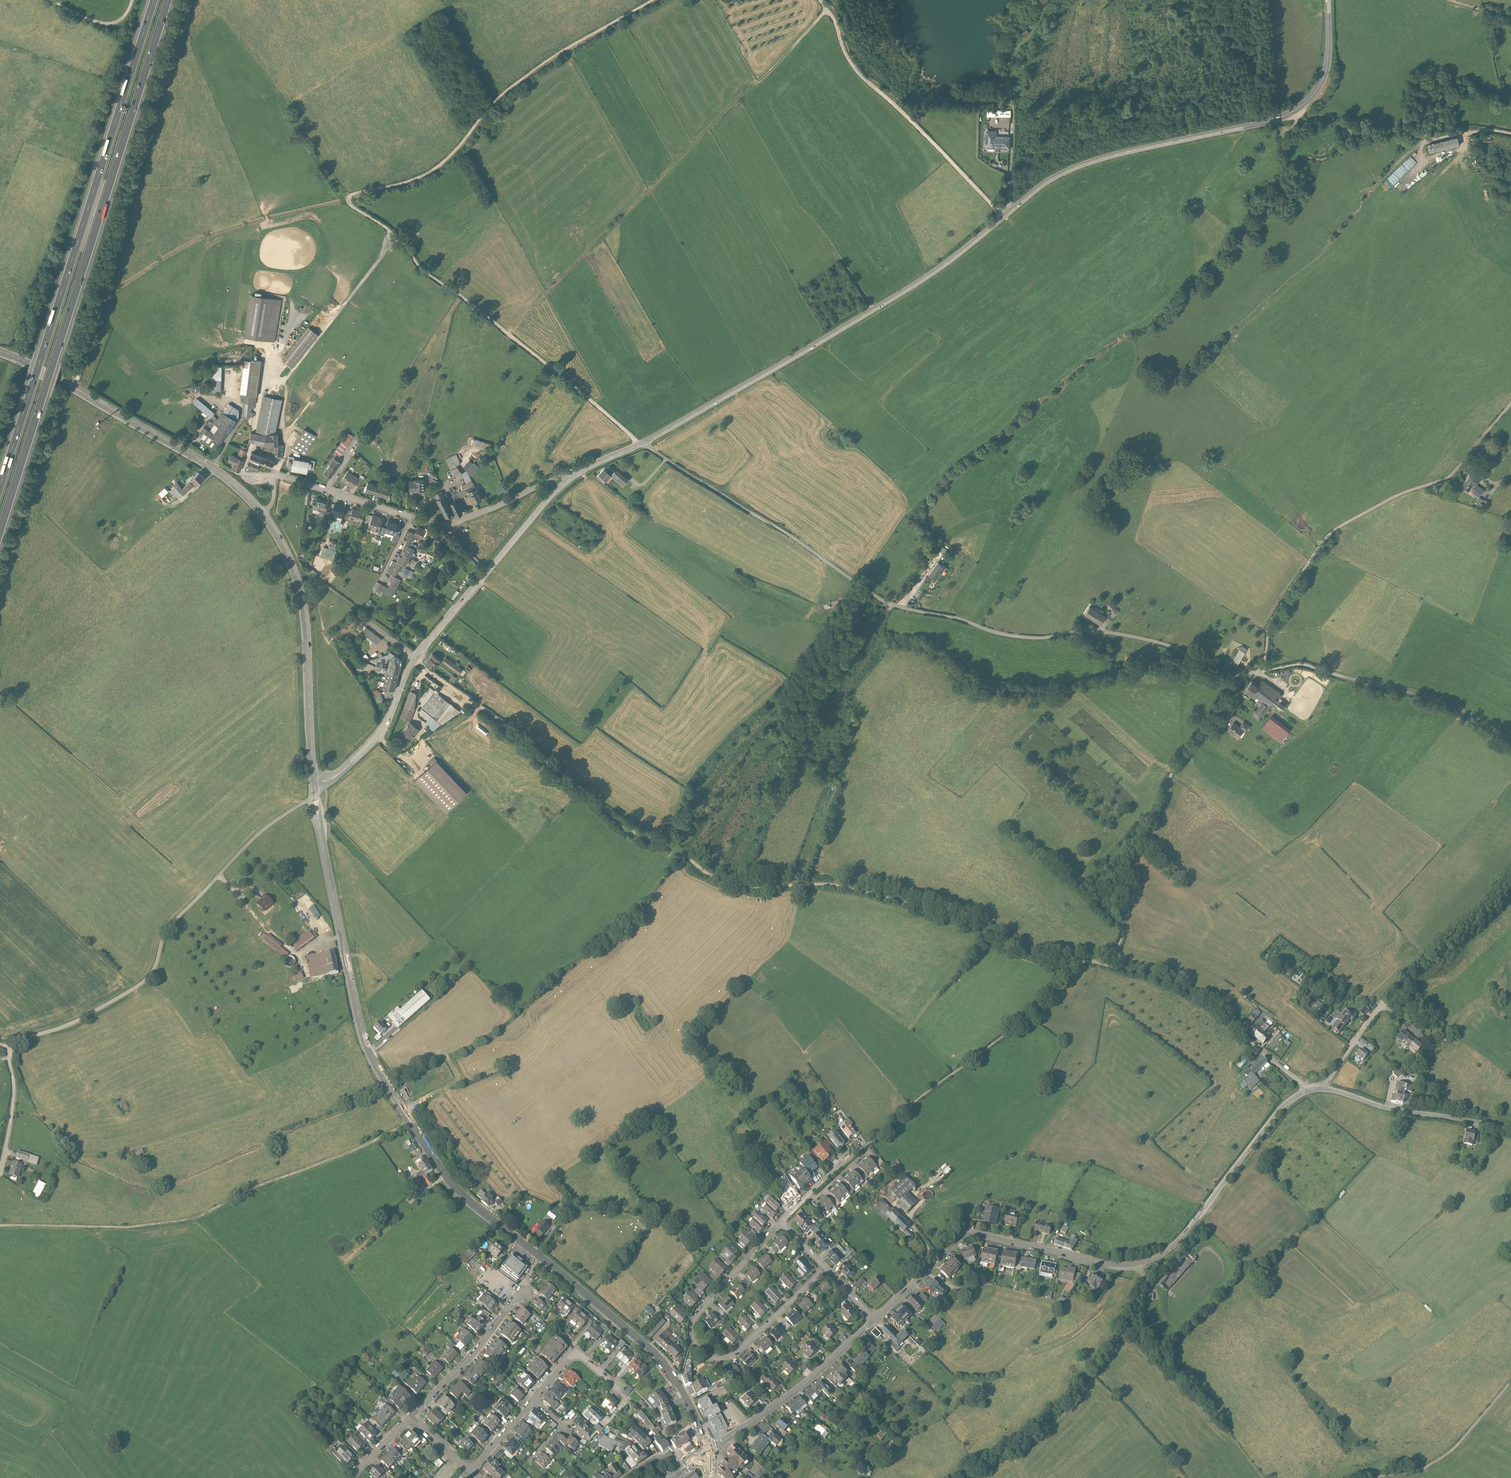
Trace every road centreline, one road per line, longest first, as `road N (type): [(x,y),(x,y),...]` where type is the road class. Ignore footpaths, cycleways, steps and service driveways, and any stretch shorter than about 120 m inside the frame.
road 1 (tertiary): [(1328,0),(1327,67),(1300,107),(1060,175),(928,277),(640,444)]
road 2 (secondary): [(316,795),(362,1030),(389,1087),(453,1185),(661,1360),(707,1452)]
road 3 (track): [(415,658),(617,819),(740,883),(836,885),(1029,952),(1104,965)]
road 4 (track): [(653,0),(532,71),(441,166),(347,200),(640,444)]
road 5 (tertiary): [(1510,1126),(1307,1090),(1282,1106),(1179,1241),(1152,1258),(1109,1264),(970,1236),(874,1320)]
road 6 (unclassified): [(1262,671),(1230,675),(1174,649),(1106,633),(1022,638),(892,605),(640,444)]
road 7 (motorway): [(0,531),(168,0)]
road 8 (unclassified): [(0,1172),(14,1096),(12,1049),(146,980),(174,921),(257,835),(316,795)]
road 9 (motorway): [(154,0),(0,487)]
road 10 (track): [(508,334),(827,11)]
road 11 (track): [(0,1226),(193,1219),(410,1121)]
road 12 (tertiary): [(576,475),(415,658),(385,725),(339,774)]
road 13 (track): [(1104,965),(1121,942),(1131,863),(1159,823),(1168,784),(1243,677)]
road 14 (residential): [(824,1268),(741,1349),(720,1358),(700,1352),(694,1319),(782,1222)]
road 15 (secondary): [(0,352),(212,467),(262,513)]
road 16 (track): [(1461,463),(1326,537),(1269,624),(1262,671)]
road 17 (track): [(1003,218),(862,78),(820,0)]
road 18 (track): [(865,1146),(1018,1025),(1084,961)]
road 19 (secondary): [(262,513),(300,585),(314,776)]
road 20 (track): [(1510,745),(1444,704),(1314,668),(1262,671)]
road 21 (tertiary): [(874,1320),(807,1381),(707,1452)]
road 22 (track): [(1371,1477),(1424,1468),(1447,1454),(1510,1382)]
road 23 (residential): [(411,517),(448,524),(576,475)]
road 24 (residential): [(413,1417),(523,1293)]
road 25 (track): [(1510,134),(1475,131),(1421,145),(1370,189)]
road 26 (track): [(1104,965),(1203,1003),(1238,1030)]
road 27 (residential): [(275,476),(411,517)]
road 28 (residential): [(535,1401),(577,1355),(628,1398)]

